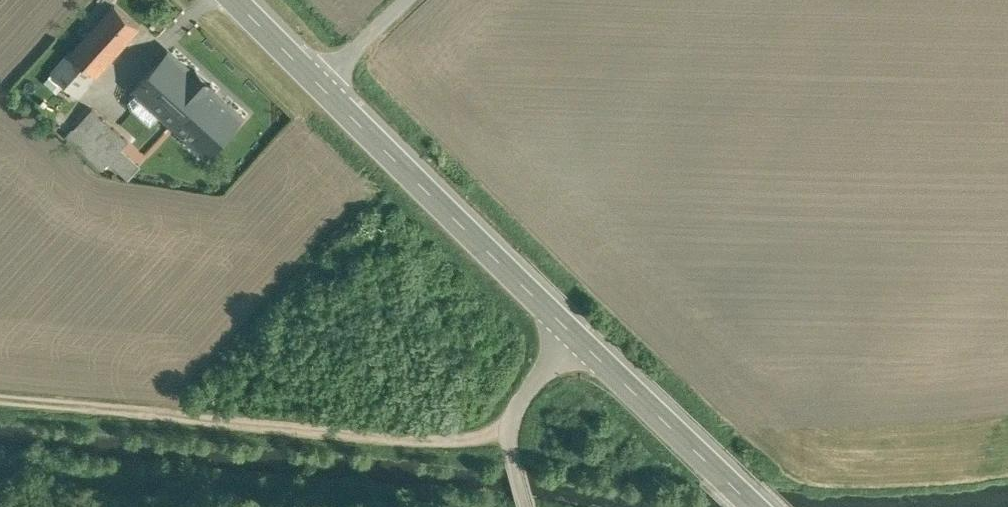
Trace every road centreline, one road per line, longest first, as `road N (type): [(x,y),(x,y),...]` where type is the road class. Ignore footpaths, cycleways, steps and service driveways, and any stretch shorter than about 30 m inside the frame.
road 1 (track): [(513,429),(466,444),(0,411)]
road 2 (secondary): [(578,338),(318,83)]
road 3 (secondary): [(757,506),(578,338)]
road 4 (unclassified): [(528,506),(515,459),(518,405),(578,338)]
road 5 (unclassified): [(318,83),(408,0)]

